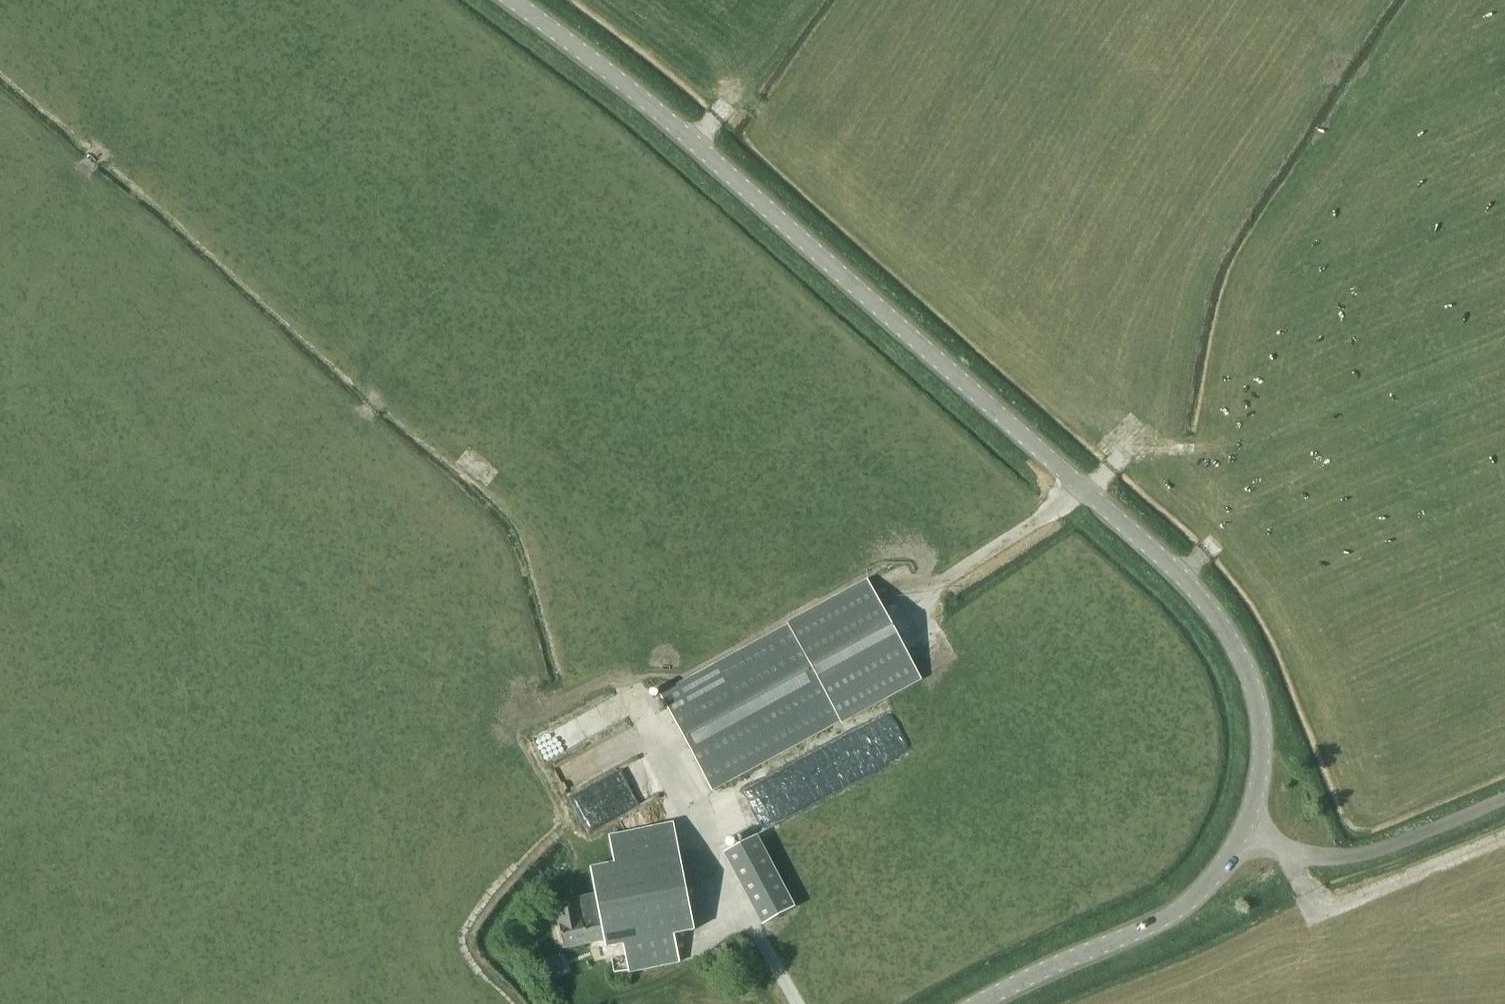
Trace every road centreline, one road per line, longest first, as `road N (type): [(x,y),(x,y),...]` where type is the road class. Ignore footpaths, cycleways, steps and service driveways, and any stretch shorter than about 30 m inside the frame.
road 1 (tertiary): [(973,1003),(1170,914),(1218,867),(1256,787),(1260,725),(1242,662),(1225,628),(1063,466),(701,142),(519,0)]
road 2 (track): [(1280,842),(1316,910),(1504,835)]

